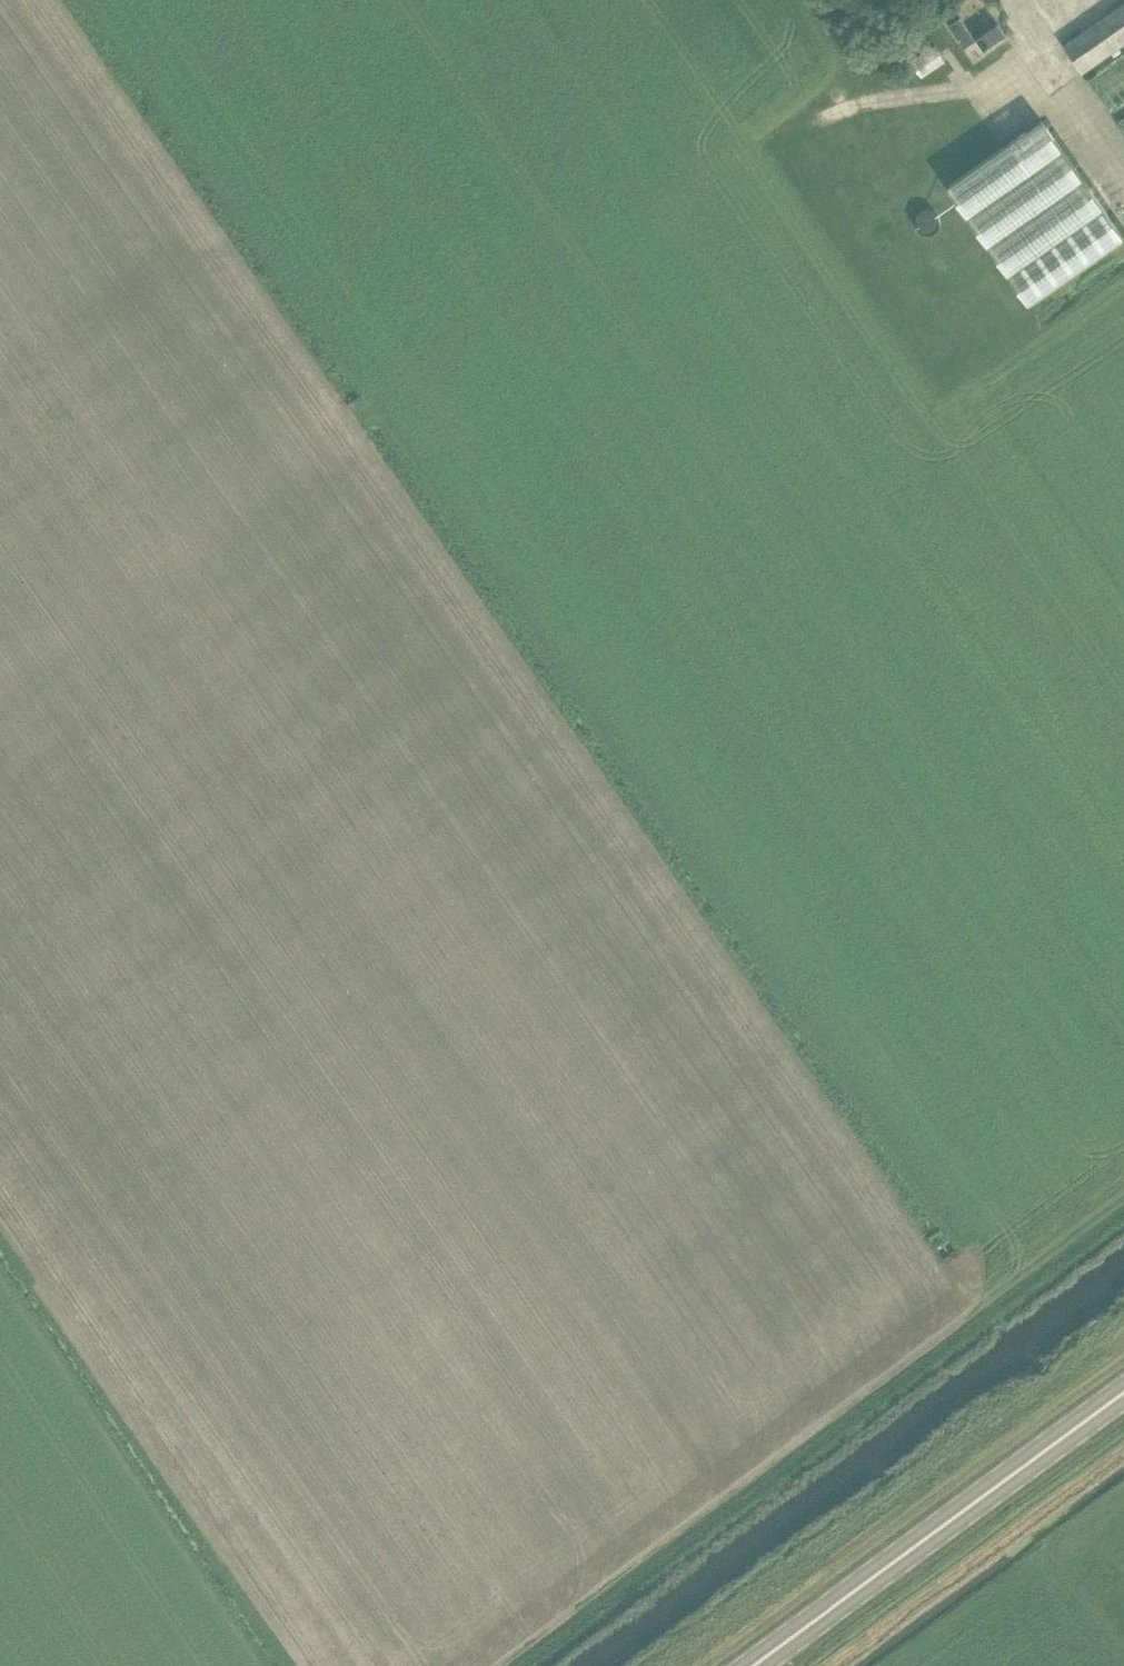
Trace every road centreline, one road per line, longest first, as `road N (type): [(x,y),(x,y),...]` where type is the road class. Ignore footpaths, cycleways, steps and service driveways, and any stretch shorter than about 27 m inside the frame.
road 1 (primary): [(760,1665),(1123,1399)]

